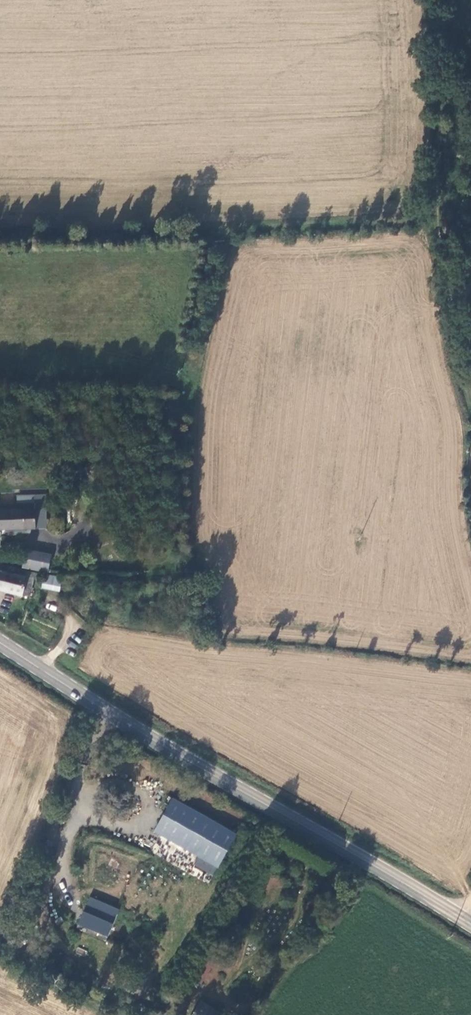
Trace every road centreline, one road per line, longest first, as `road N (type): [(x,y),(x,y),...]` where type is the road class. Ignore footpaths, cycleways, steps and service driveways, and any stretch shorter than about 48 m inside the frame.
road 1 (secondary): [(465,920),(0,642)]
road 2 (track): [(438,222),(470,391)]

